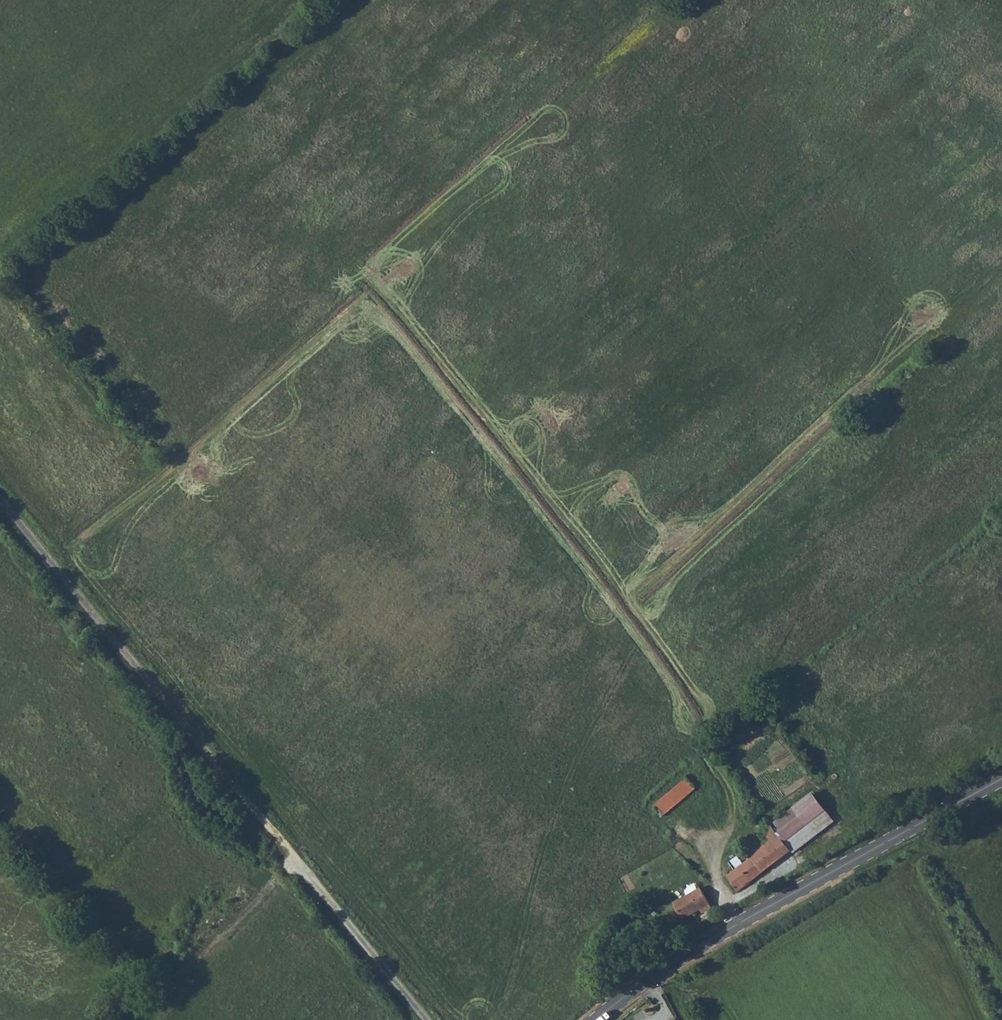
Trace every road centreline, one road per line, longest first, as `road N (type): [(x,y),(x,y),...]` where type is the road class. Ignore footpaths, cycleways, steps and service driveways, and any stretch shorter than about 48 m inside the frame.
road 1 (unclassified): [(428,1019),(0,496)]
road 2 (secondary): [(1001,779),(685,953),(597,1019)]
road 3 (track): [(736,924),(713,873),(734,817),(725,782),(671,714)]

